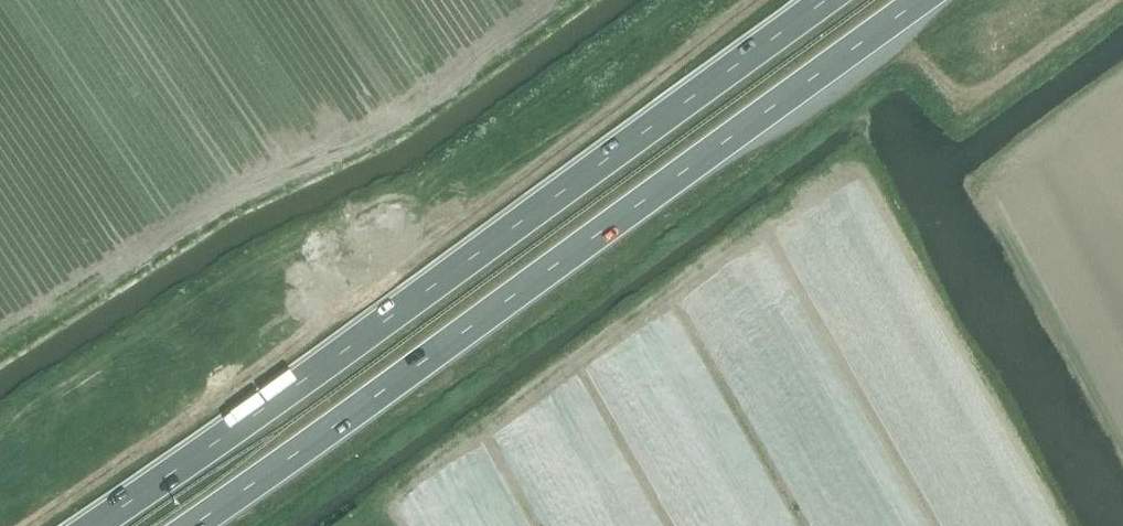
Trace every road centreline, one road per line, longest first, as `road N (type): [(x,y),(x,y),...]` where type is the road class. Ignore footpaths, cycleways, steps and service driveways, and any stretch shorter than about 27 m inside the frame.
road 1 (trunk): [(826,0),(93,525)]
road 2 (trunk): [(189,525),(921,0)]

